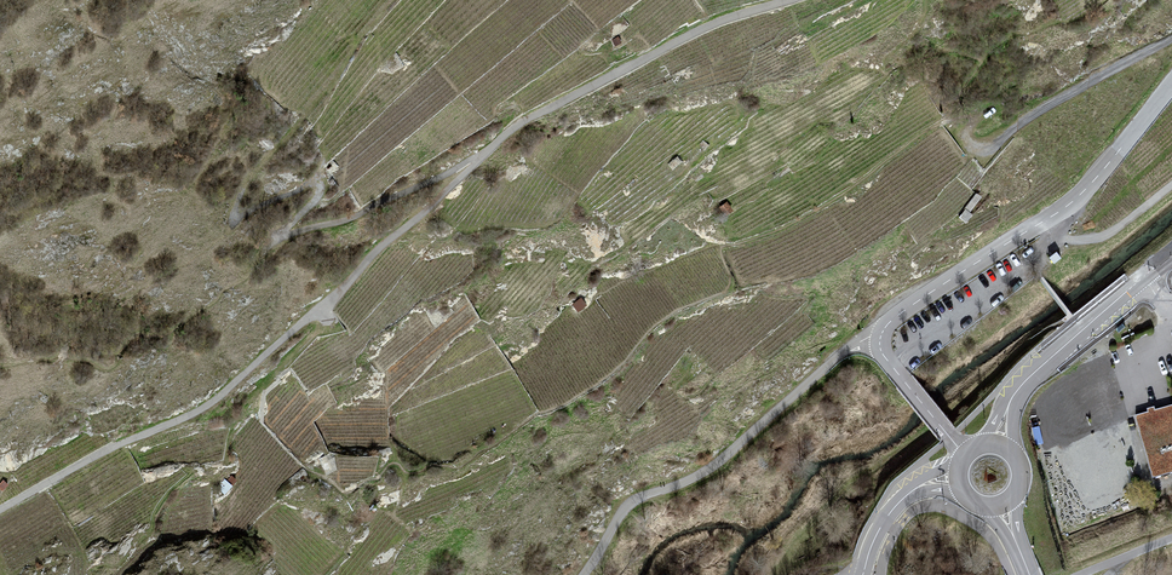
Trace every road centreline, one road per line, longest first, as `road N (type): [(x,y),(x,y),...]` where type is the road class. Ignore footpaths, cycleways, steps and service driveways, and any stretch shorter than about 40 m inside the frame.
road 1 (unclassified): [(488,150),(211,403),(0,510)]
road 2 (unclassified): [(238,198),(237,220),(314,183),(318,195),(285,236),(353,219),(488,150)]
road 3 (unclassified): [(880,338),(903,311),(1071,203),(1171,84)]
road 4 (residential): [(880,338),(850,348),(714,466),(632,502),(584,574)]
road 5 (unclassified): [(790,0),(696,32),(529,119),(488,150)]
road 6 (track): [(1171,37),(983,150)]
road 7 (secondary): [(1013,396),(1144,278)]
road 8 (unclassified): [(964,455),(884,356),(880,338)]

